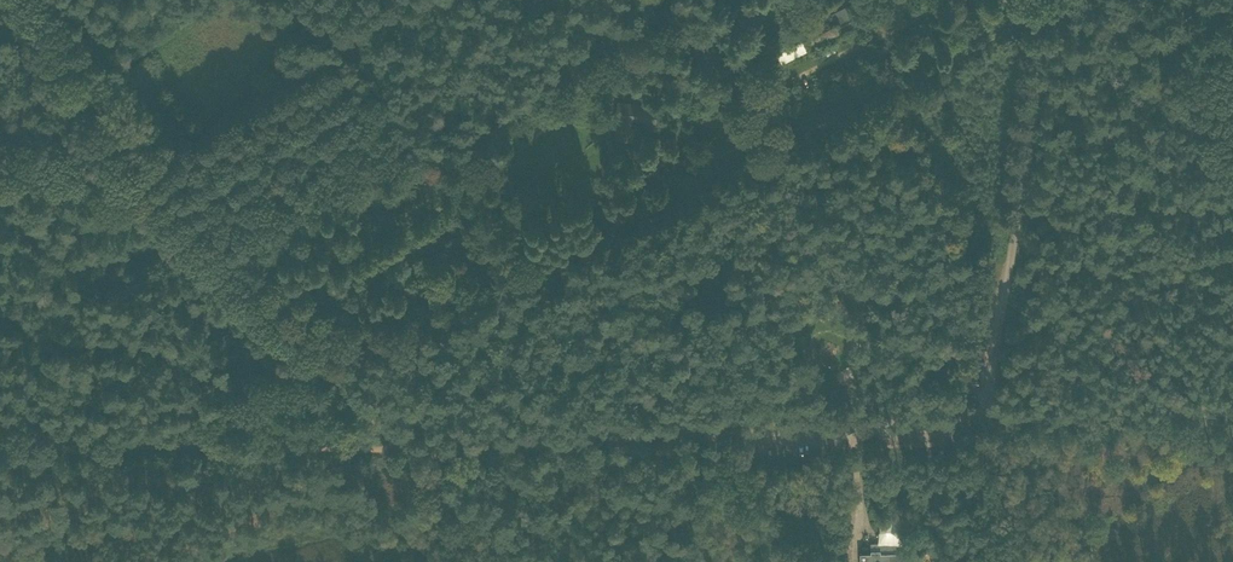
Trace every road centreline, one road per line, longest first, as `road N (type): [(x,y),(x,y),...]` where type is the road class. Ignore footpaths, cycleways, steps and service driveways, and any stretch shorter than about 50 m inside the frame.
road 1 (track): [(1057,2),(923,83),(331,373)]
road 2 (track): [(32,0),(123,150),(331,373)]
road 3 (residential): [(986,422),(1057,2)]
road 4 (track): [(0,445),(406,454)]
road 5 (track): [(406,454),(747,434)]
road 6 (residential): [(1232,413),(986,422)]
road 7 (residential): [(986,422),(747,434)]
road 8 (track): [(331,373),(170,450)]
road 9 (track): [(1016,561),(970,424)]
road 10 (track): [(498,561),(406,454)]

